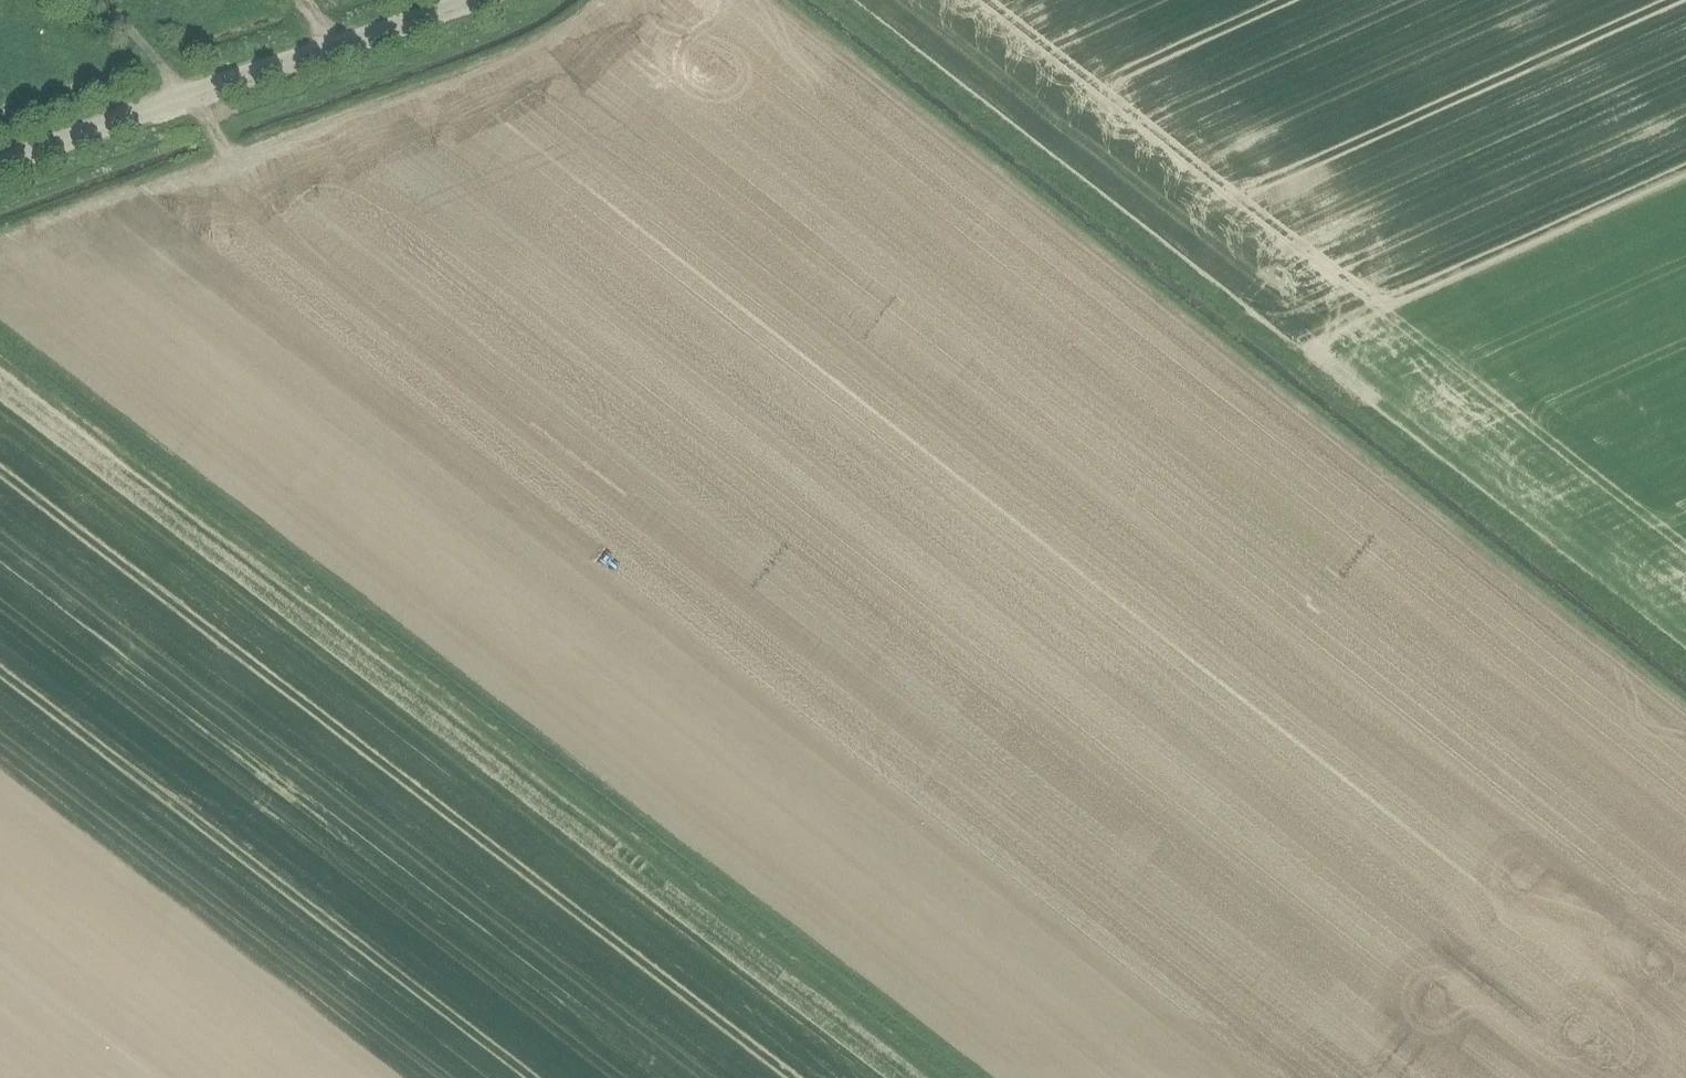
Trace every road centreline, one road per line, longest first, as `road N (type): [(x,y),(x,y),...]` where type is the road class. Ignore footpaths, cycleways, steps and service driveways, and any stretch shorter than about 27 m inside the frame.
road 1 (tertiary): [(0,164),(480,0)]

